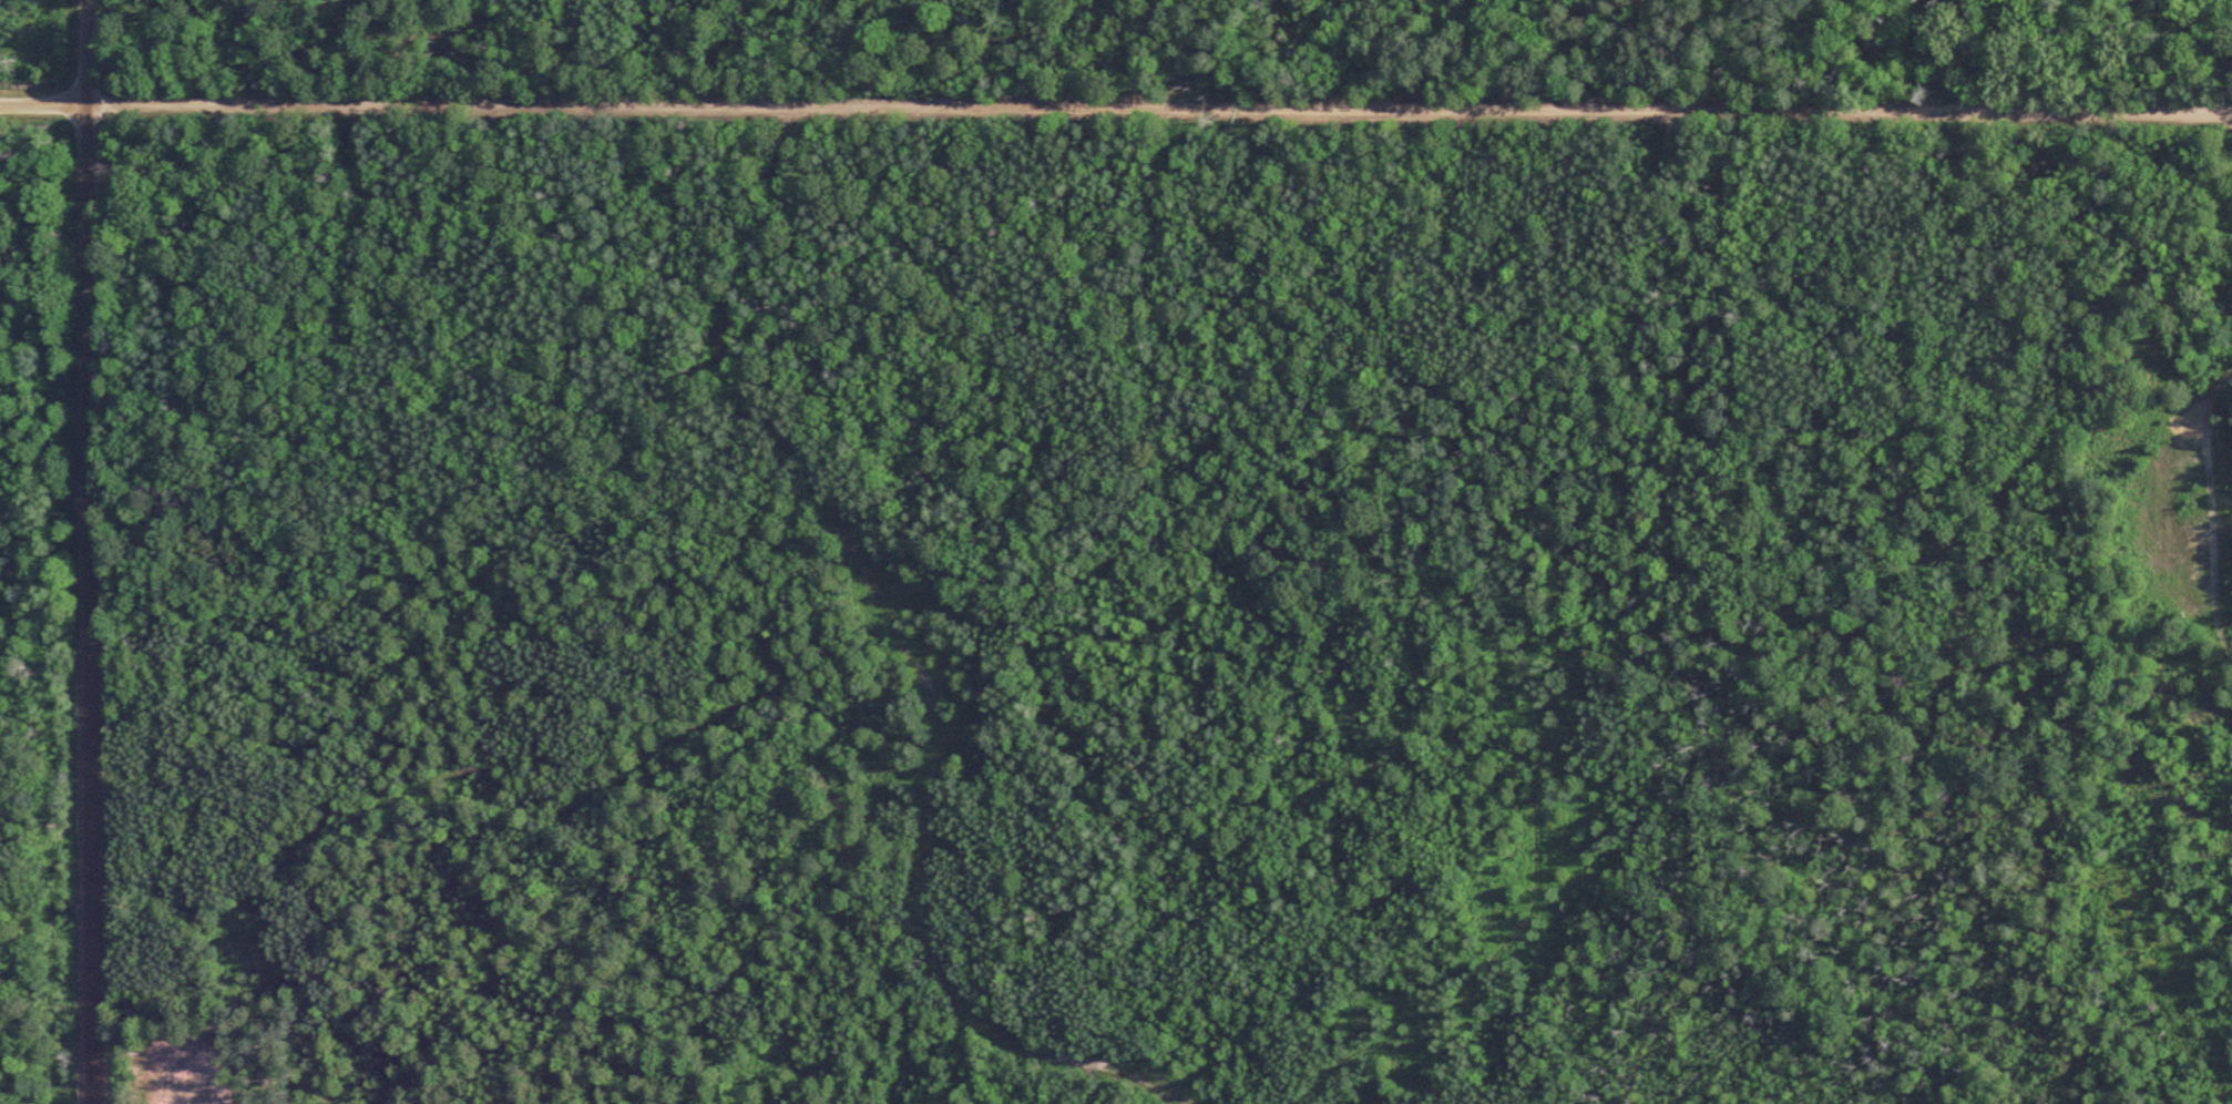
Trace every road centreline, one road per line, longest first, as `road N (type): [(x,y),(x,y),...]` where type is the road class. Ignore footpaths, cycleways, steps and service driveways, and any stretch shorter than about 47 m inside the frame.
road 1 (track): [(2231,114),(88,106)]
road 2 (residential): [(95,1103),(87,0)]

